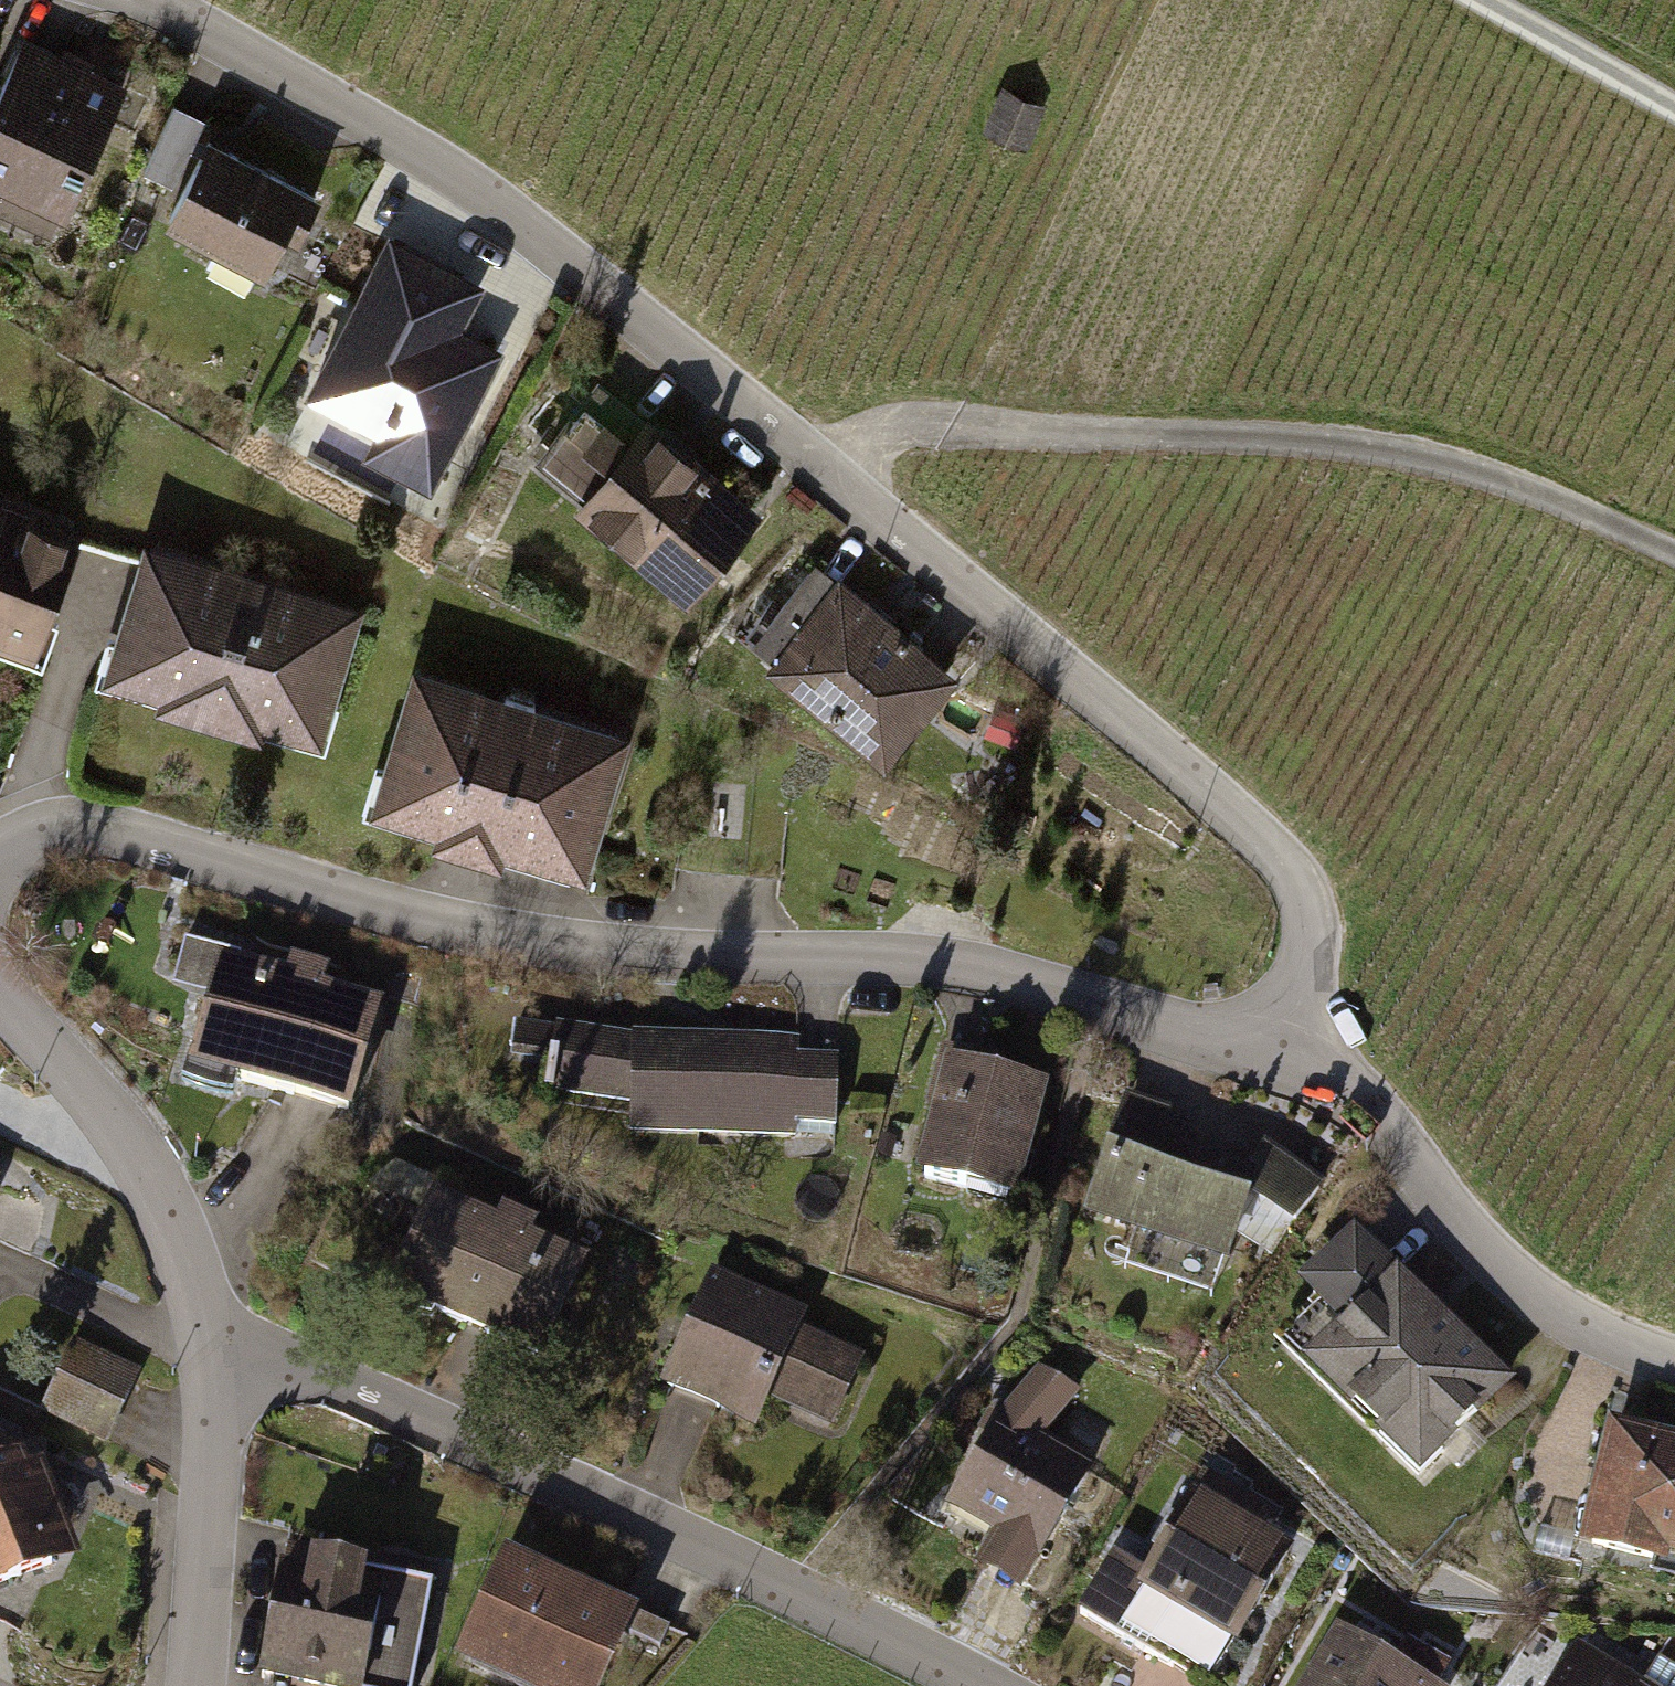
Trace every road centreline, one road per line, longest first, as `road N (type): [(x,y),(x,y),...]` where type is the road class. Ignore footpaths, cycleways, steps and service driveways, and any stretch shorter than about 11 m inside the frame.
road 1 (residential): [(152,0),(535,228),(1164,751),(1300,883),(1313,934),(1301,1031)]
road 2 (residential): [(0,855),(62,826),(125,832),(449,925),(655,955),(885,957),(1016,978),(1256,1043),(1301,1031)]
road 3 (track): [(1674,552),(1504,477),(1323,439),(894,426),(830,472)]
road 4 (residential): [(209,1362),(269,1361),(335,1379),(792,1586),(986,1685)]
road 5 (residential): [(1301,1031),(1375,1106),(1466,1229),(1517,1277),(1570,1316),(1674,1359)]
road 6 (residential): [(209,1362),(172,1218),(128,1141),(0,989)]
road 7 (residential): [(193,1685),(207,1540),(209,1362)]
road 8 (track): [(1674,115),(1465,0)]

